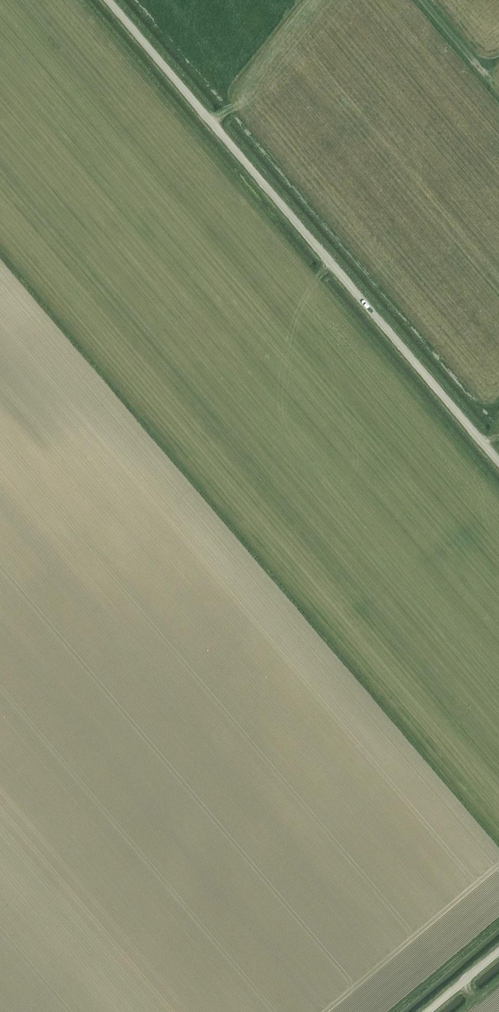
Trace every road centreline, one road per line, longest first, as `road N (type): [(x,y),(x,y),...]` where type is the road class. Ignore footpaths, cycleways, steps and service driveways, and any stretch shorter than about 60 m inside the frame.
road 1 (unclassified): [(498,459),(111,0)]

